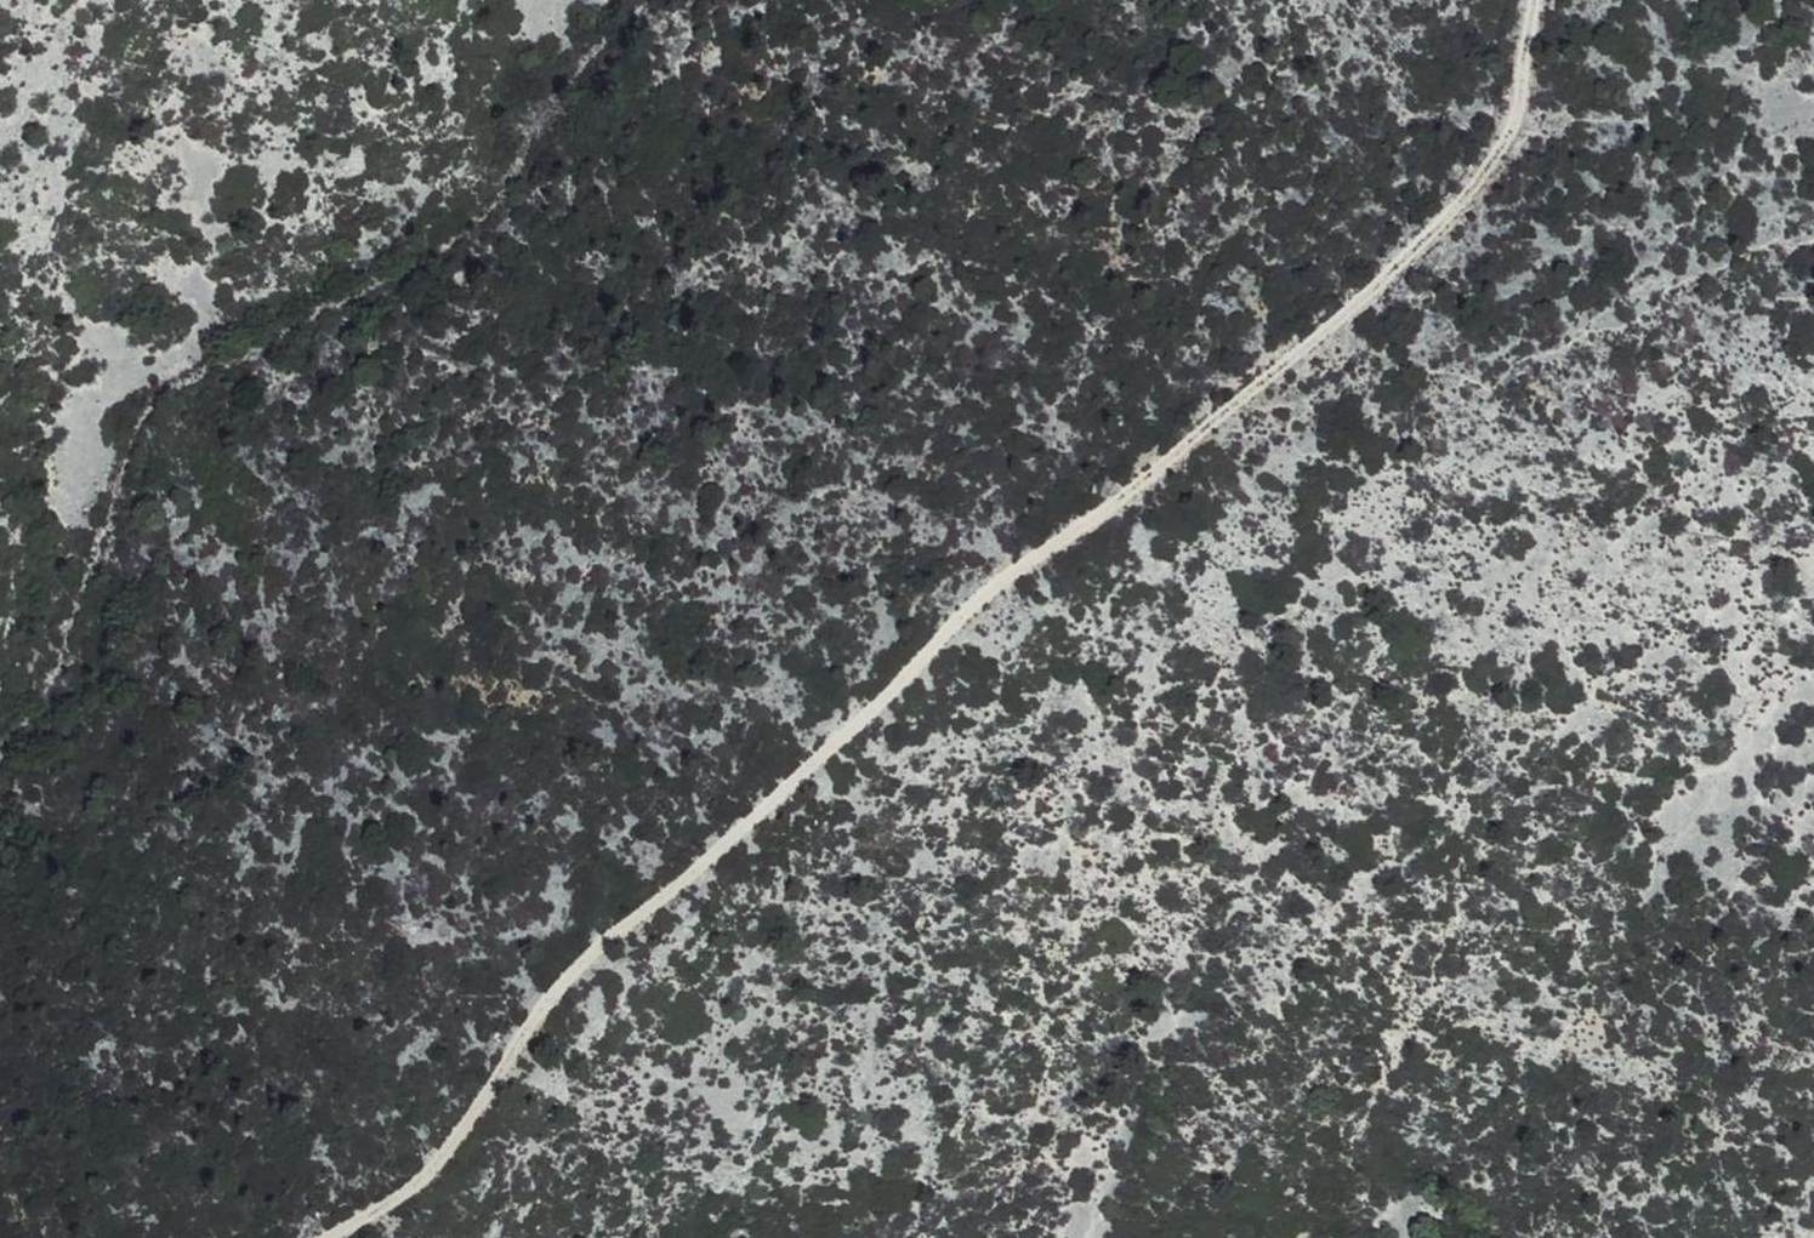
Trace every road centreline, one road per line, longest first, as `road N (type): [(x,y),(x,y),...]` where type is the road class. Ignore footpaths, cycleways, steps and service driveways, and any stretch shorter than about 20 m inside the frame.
road 1 (track): [(1526,0),(1512,119),(1478,183),(1370,291),(1172,459),(1008,583),(545,1002),(431,1175),(343,1237)]

